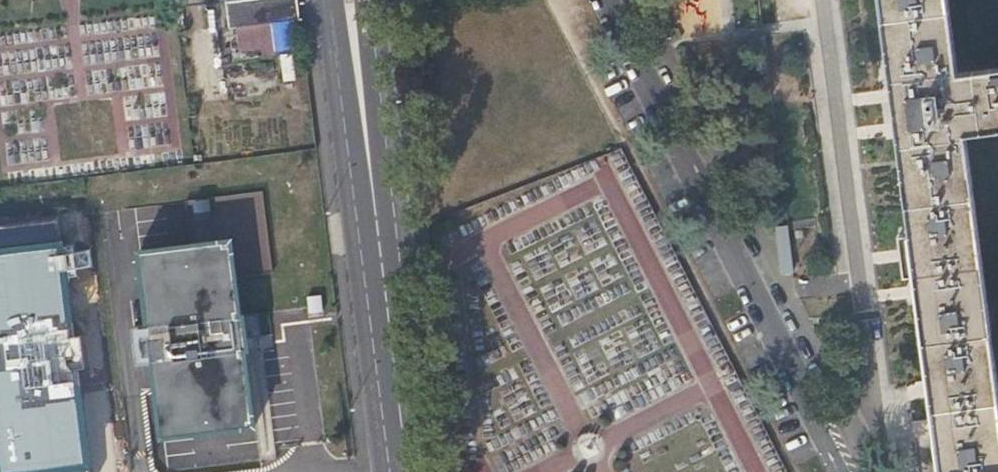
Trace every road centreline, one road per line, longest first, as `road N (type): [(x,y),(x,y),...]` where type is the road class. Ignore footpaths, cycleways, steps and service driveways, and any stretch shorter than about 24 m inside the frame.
road 1 (residential): [(839,471),(614,0)]
road 2 (secondary): [(408,471),(346,0)]

